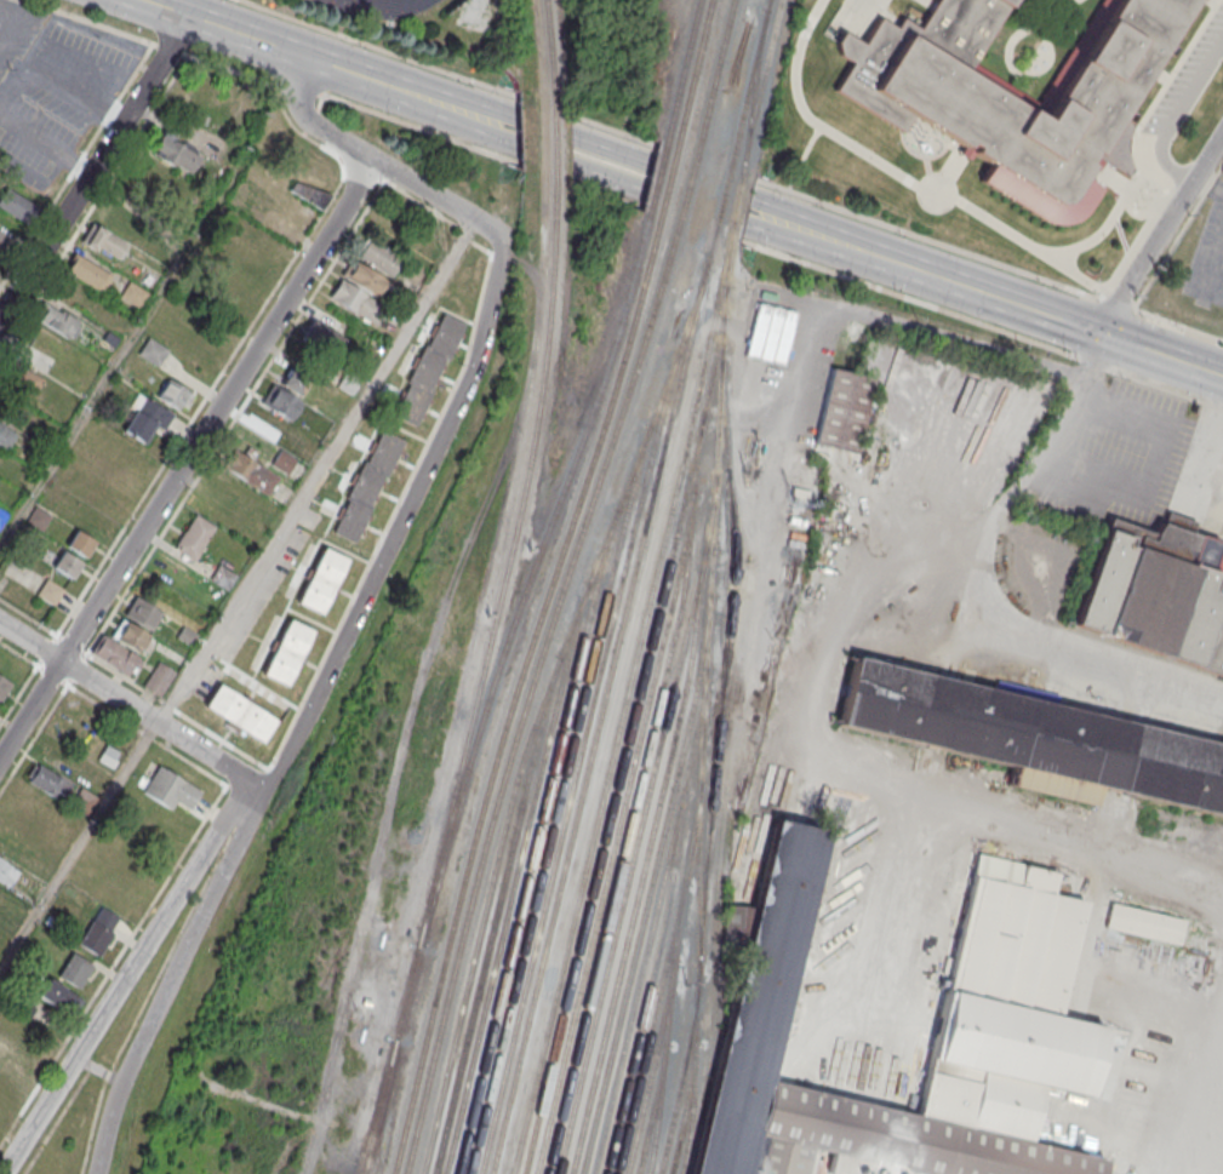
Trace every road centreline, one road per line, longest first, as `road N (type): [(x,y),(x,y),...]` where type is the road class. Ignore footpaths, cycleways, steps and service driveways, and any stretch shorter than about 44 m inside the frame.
road 1 (residential): [(0,758),(375,160)]
road 2 (secondary): [(739,208),(141,0)]
road 3 (residential): [(501,247),(470,374),(265,785)]
road 4 (residential): [(265,785),(215,826),(165,928),(7,1173)]
road 5 (residential): [(265,785),(121,1089),(100,1173)]
road 6 (secondary): [(1102,334),(739,208)]
road 7 (residential): [(189,17),(0,318)]
road 8 (residential): [(275,46),(307,120),(495,230),(501,247)]
road 9 (residential): [(265,785),(0,623)]
road 10 (residential): [(1222,132),(1102,334)]
road 11 (secondary): [(1222,377),(1102,334)]

